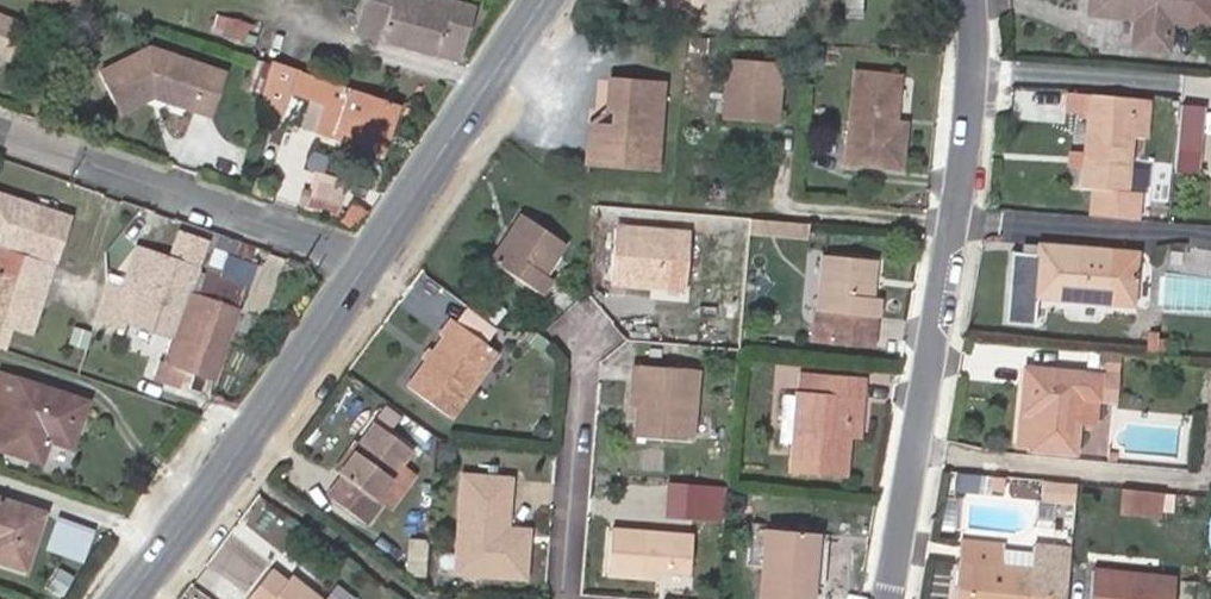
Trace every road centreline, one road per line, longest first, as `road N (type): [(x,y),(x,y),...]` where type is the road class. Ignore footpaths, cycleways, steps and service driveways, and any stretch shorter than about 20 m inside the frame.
road 1 (residential): [(974,0),(949,261),(890,598)]
road 2 (tertiary): [(129,598),(369,261)]
road 3 (residential): [(0,133),(369,261)]
road 4 (tertiary): [(369,261),(544,0)]
road 5 (residential): [(596,323),(578,598)]

